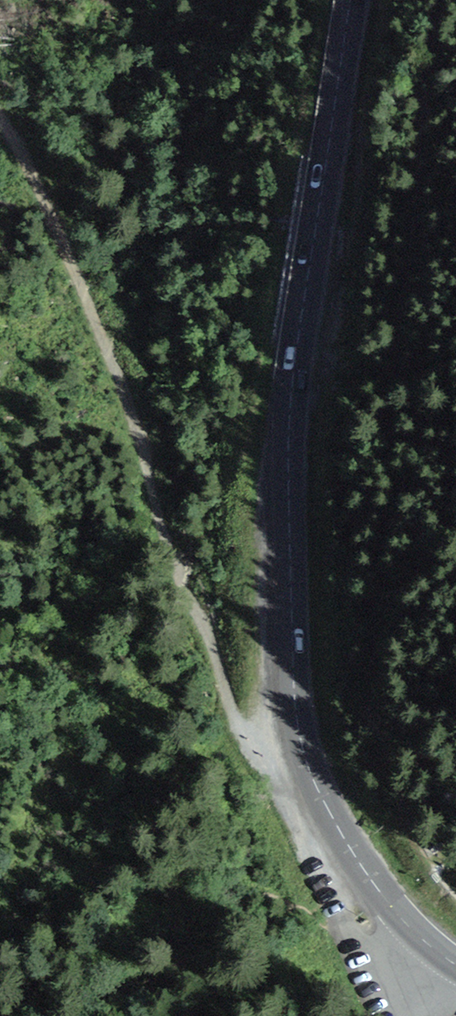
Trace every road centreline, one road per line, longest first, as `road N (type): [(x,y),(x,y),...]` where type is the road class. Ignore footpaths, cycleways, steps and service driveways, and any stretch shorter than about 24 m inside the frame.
road 1 (secondary): [(455,965),(402,920),(359,861),(314,780),(297,710),(287,420),(353,0)]
road 2 (track): [(314,780),(243,736),(218,656),(174,564),(133,419),(63,243),(0,125)]

